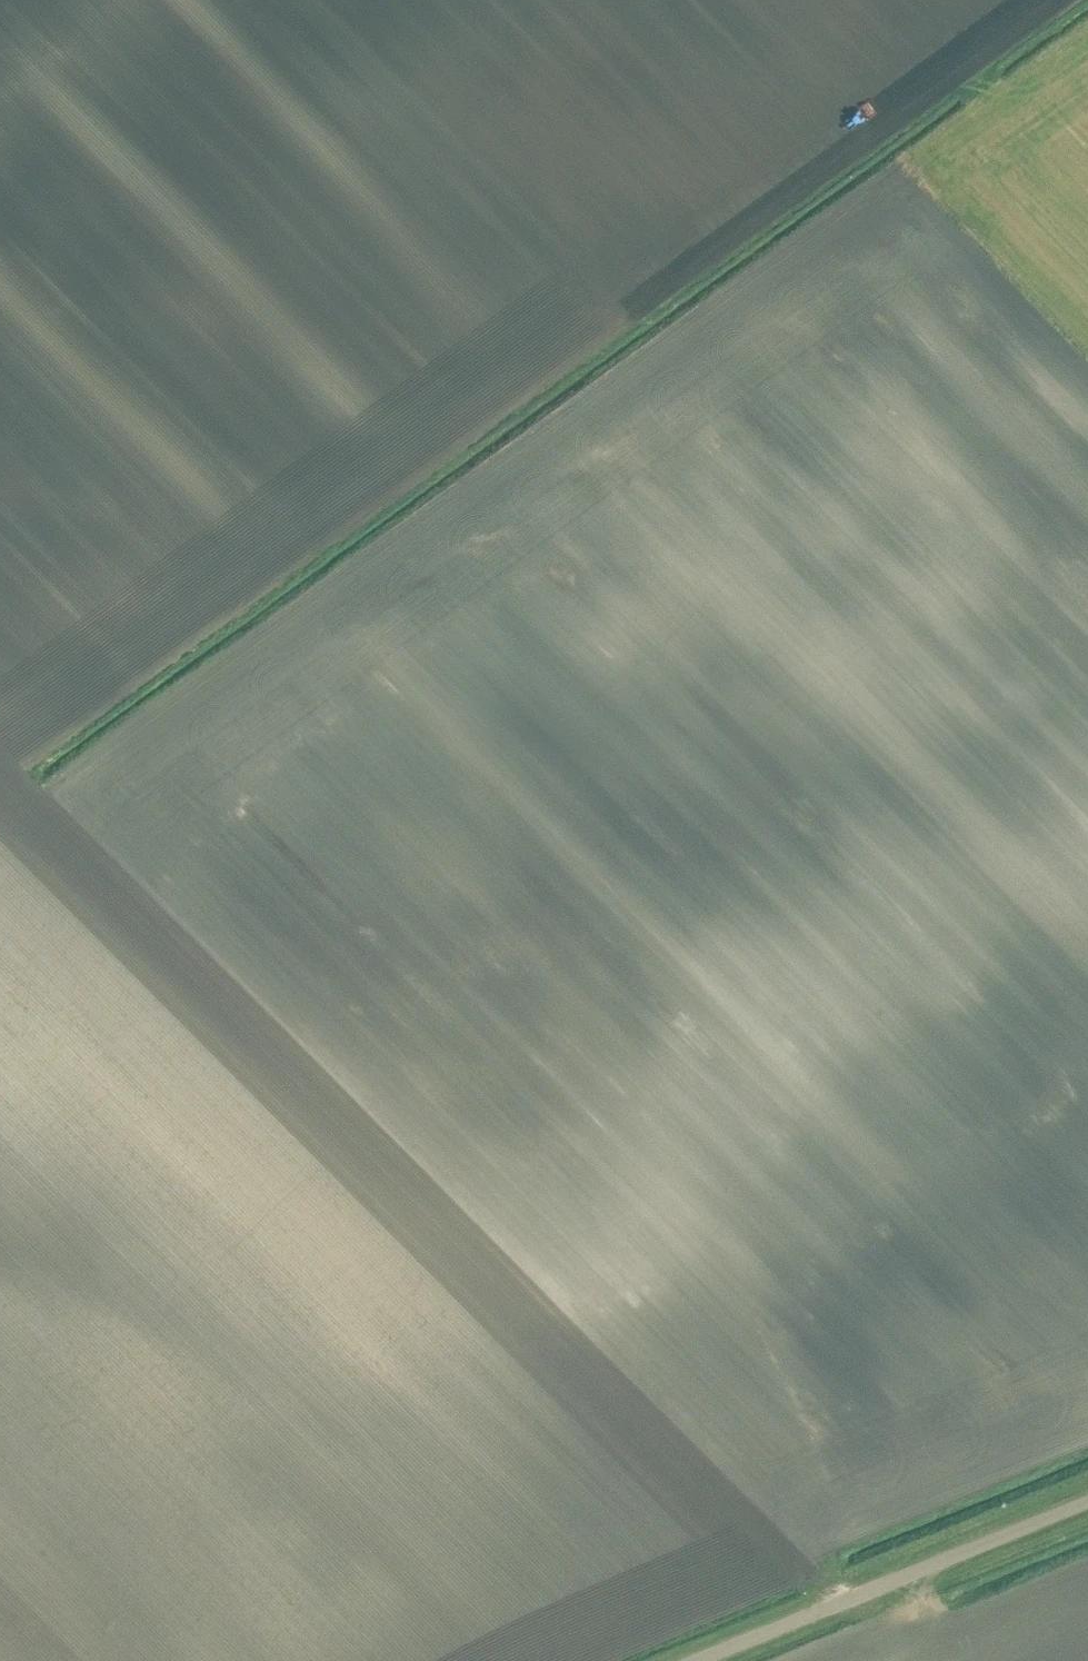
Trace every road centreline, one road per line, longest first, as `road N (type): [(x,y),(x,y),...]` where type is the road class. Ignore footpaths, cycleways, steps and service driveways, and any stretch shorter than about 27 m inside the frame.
road 1 (unclassified): [(699,1660),(1087,1501)]

